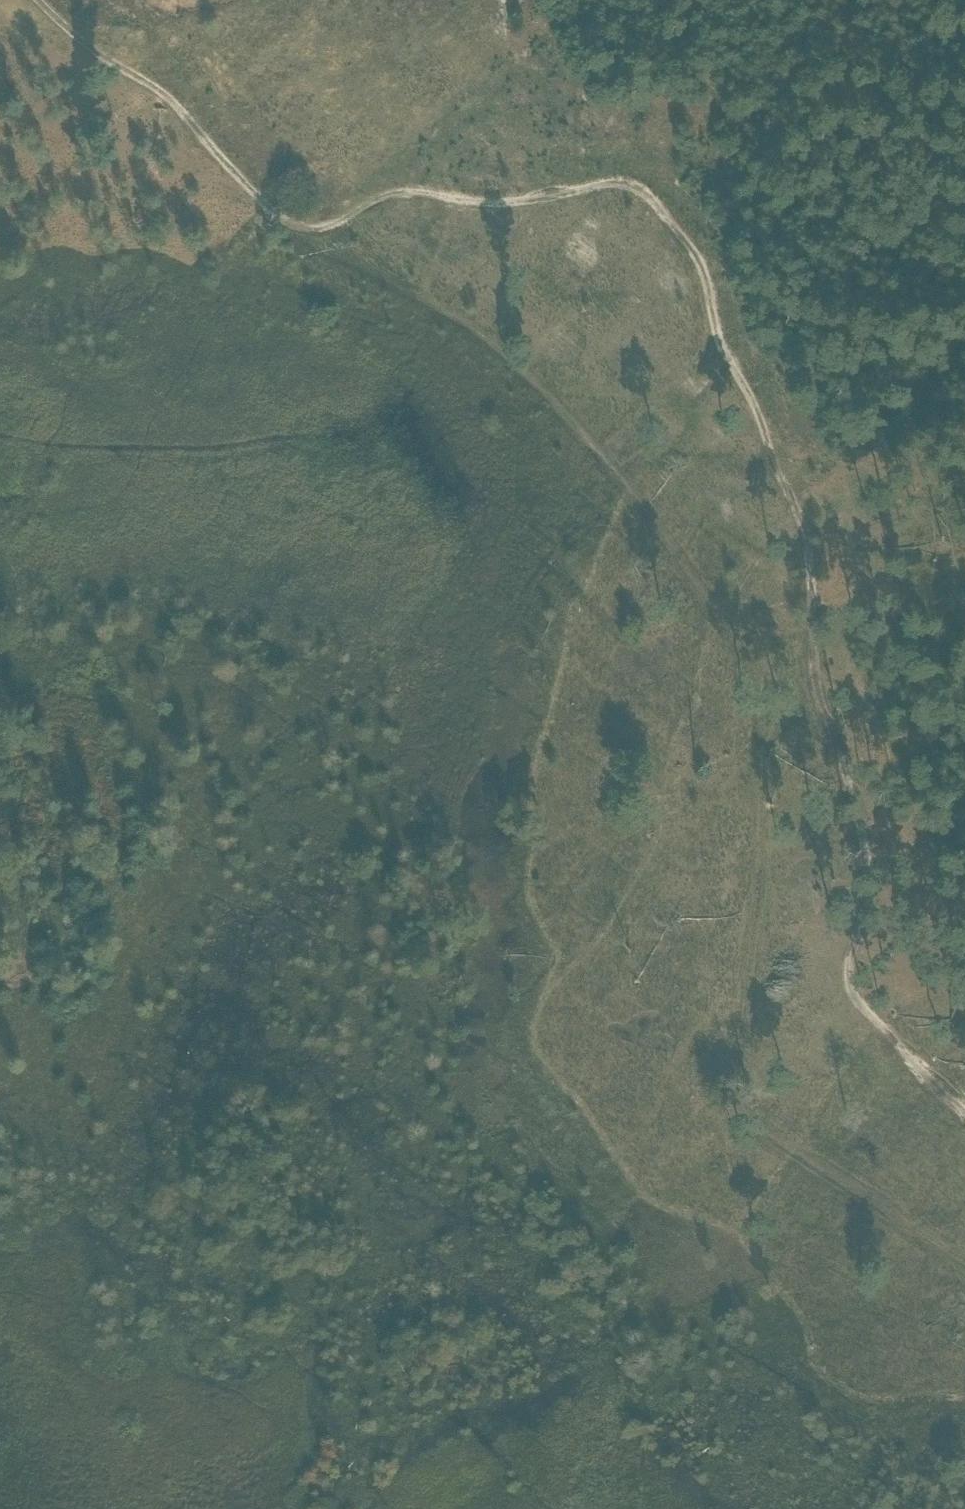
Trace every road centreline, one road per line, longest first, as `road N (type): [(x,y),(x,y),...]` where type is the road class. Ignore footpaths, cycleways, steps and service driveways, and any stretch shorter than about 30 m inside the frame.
road 1 (track): [(322,241),(342,219),(401,192),(528,204),(632,182),(699,257),(722,343),(762,417),(776,474),(810,539),(819,605),(807,649),(824,723),(849,757),(870,897),(847,979),(894,1050),(964,1114)]
road 2 (track): [(322,241),(476,330),(541,387),(634,479),(733,635),(761,704),(762,791),(757,917),(734,1094),(759,1132),(964,1262)]
road 3 (track): [(36,0),(89,47),(164,96),(225,164),(294,226),(322,241)]

